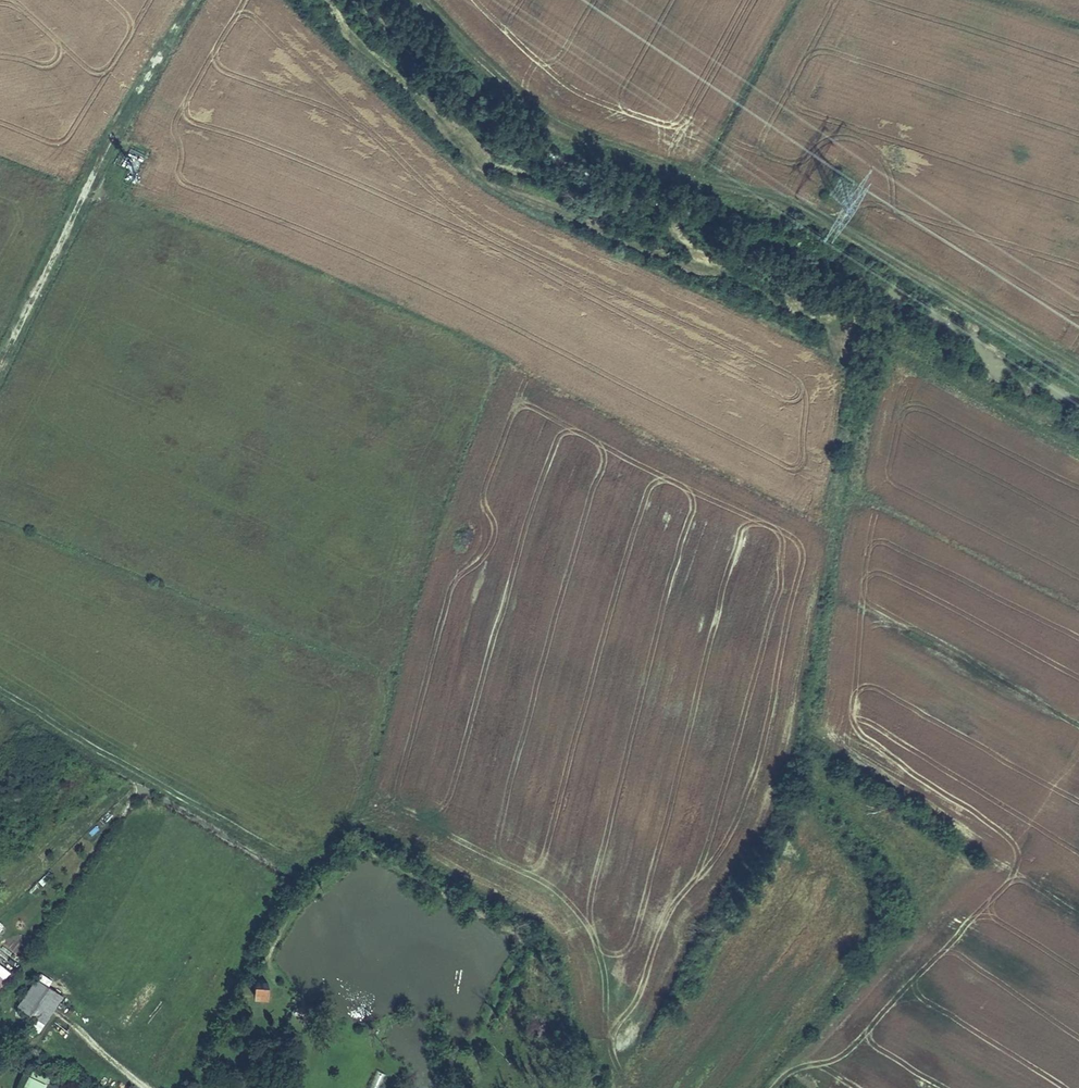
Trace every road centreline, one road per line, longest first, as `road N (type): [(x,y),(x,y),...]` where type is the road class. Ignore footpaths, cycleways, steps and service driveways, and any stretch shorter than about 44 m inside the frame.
road 1 (track): [(192,0),(90,177),(0,363)]

